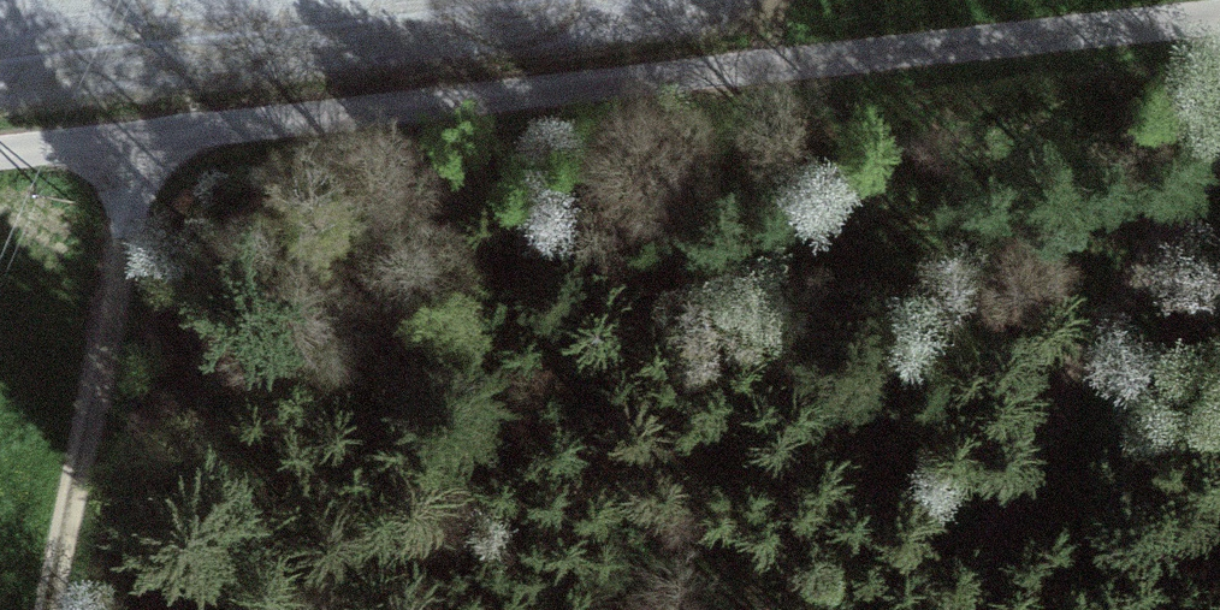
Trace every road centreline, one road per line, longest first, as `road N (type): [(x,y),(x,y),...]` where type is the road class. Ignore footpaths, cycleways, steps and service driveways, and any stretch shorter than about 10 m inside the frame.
road 1 (track): [(144,152),(1219,29)]
road 2 (track): [(974,609),(984,554),(1219,82)]
road 3 (track): [(144,152),(49,609)]
road 4 (track): [(0,165),(144,152)]

